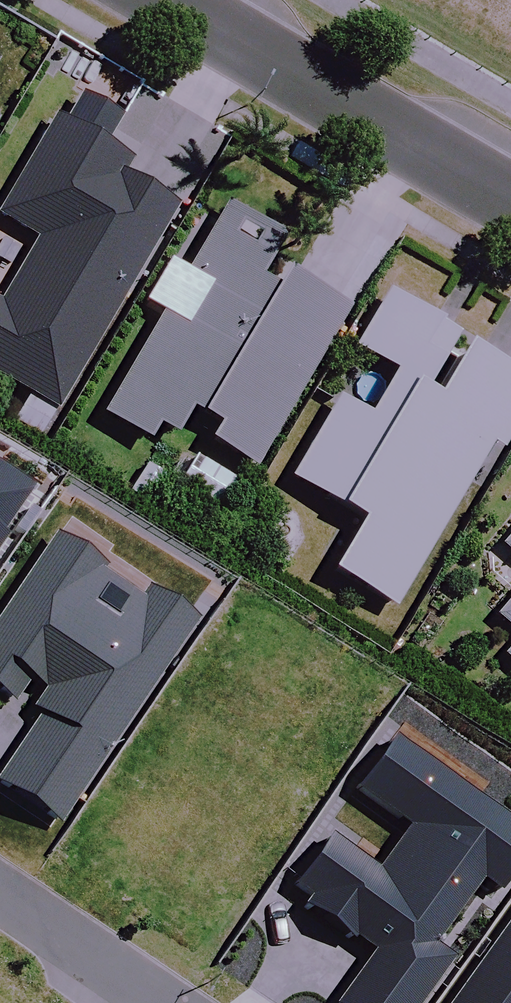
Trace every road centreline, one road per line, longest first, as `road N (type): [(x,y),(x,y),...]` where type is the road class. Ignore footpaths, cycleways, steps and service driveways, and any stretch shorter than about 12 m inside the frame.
road 1 (residential): [(173,0),(510,199)]
road 2 (residential): [(0,890),(166,1002)]

